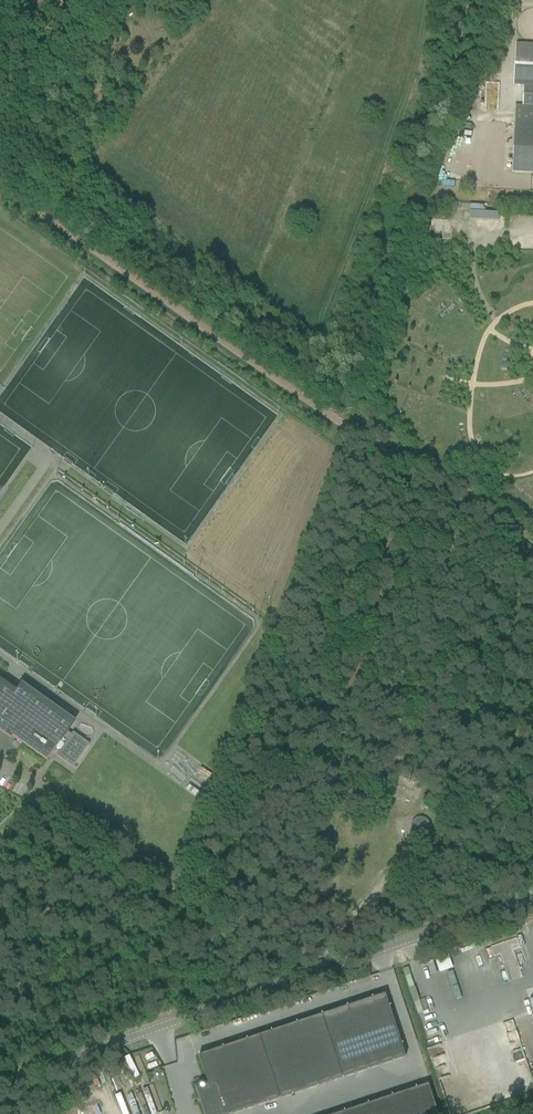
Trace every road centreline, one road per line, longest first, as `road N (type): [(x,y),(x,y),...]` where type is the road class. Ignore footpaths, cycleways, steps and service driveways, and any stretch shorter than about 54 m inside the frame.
road 1 (tertiary): [(532,895),(0,1085)]

